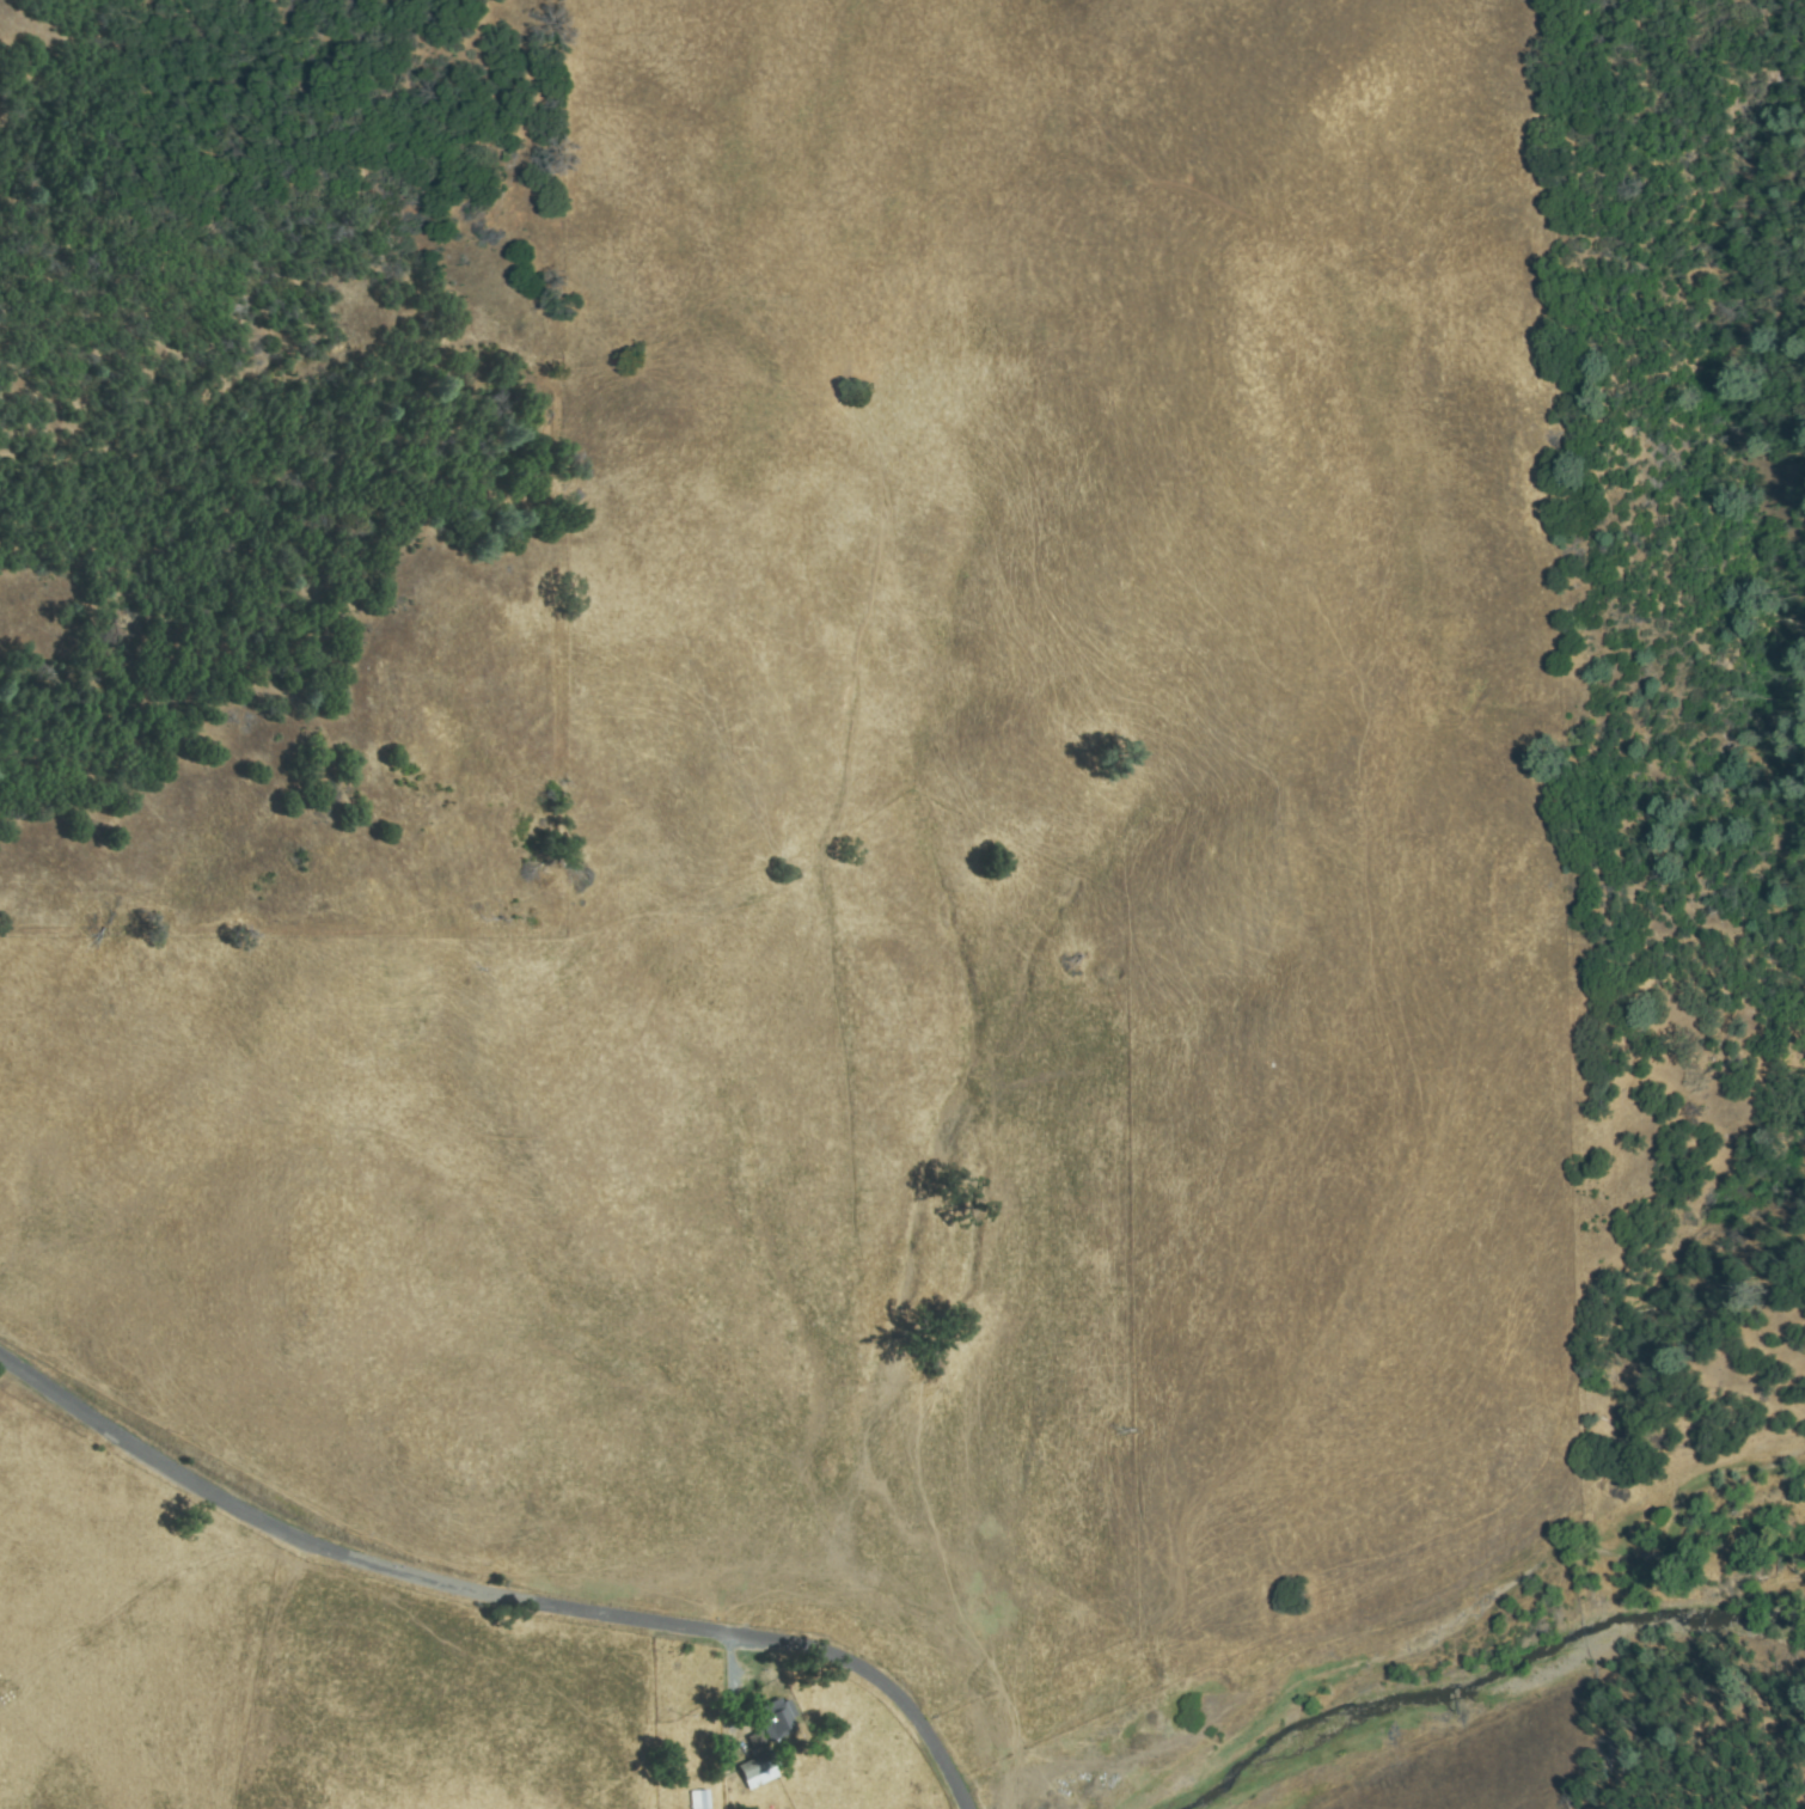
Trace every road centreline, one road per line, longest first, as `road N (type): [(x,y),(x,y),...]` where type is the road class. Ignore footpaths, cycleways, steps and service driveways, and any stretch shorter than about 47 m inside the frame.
road 1 (tertiary): [(964,1808),(926,1735),(880,1682),(848,1663),(782,1640),(501,1597),(316,1548),(148,1460),(0,1360)]
road 2 (residential): [(771,1743),(801,1723),(803,1705),(782,1640)]

